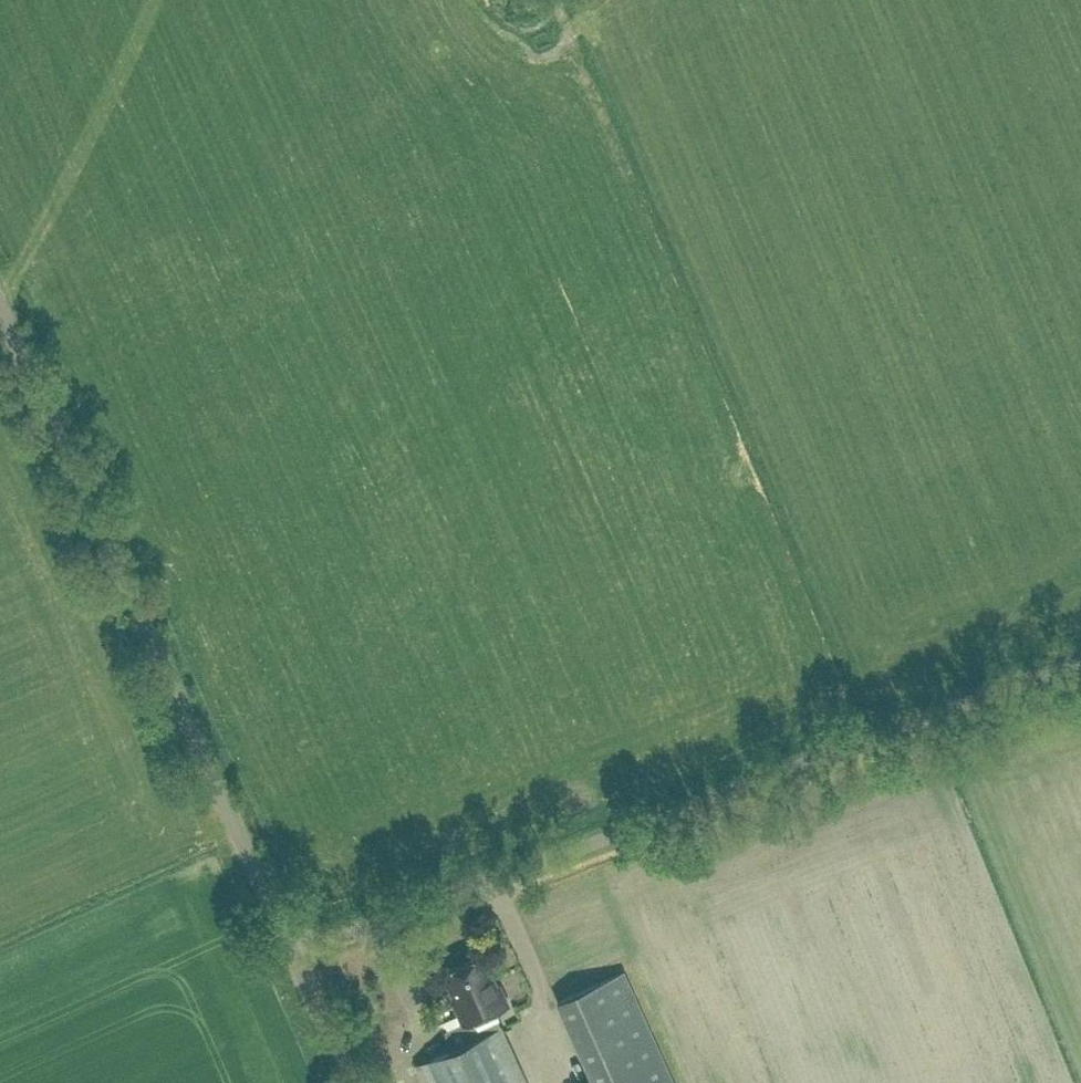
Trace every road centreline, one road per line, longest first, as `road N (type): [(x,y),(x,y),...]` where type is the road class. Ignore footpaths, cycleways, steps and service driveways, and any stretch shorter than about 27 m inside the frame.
road 1 (unclassified): [(292,951),(1080,657)]
road 2 (unclassified): [(292,951),(0,304)]
road 3 (unclassified): [(351,1082),(292,951)]

